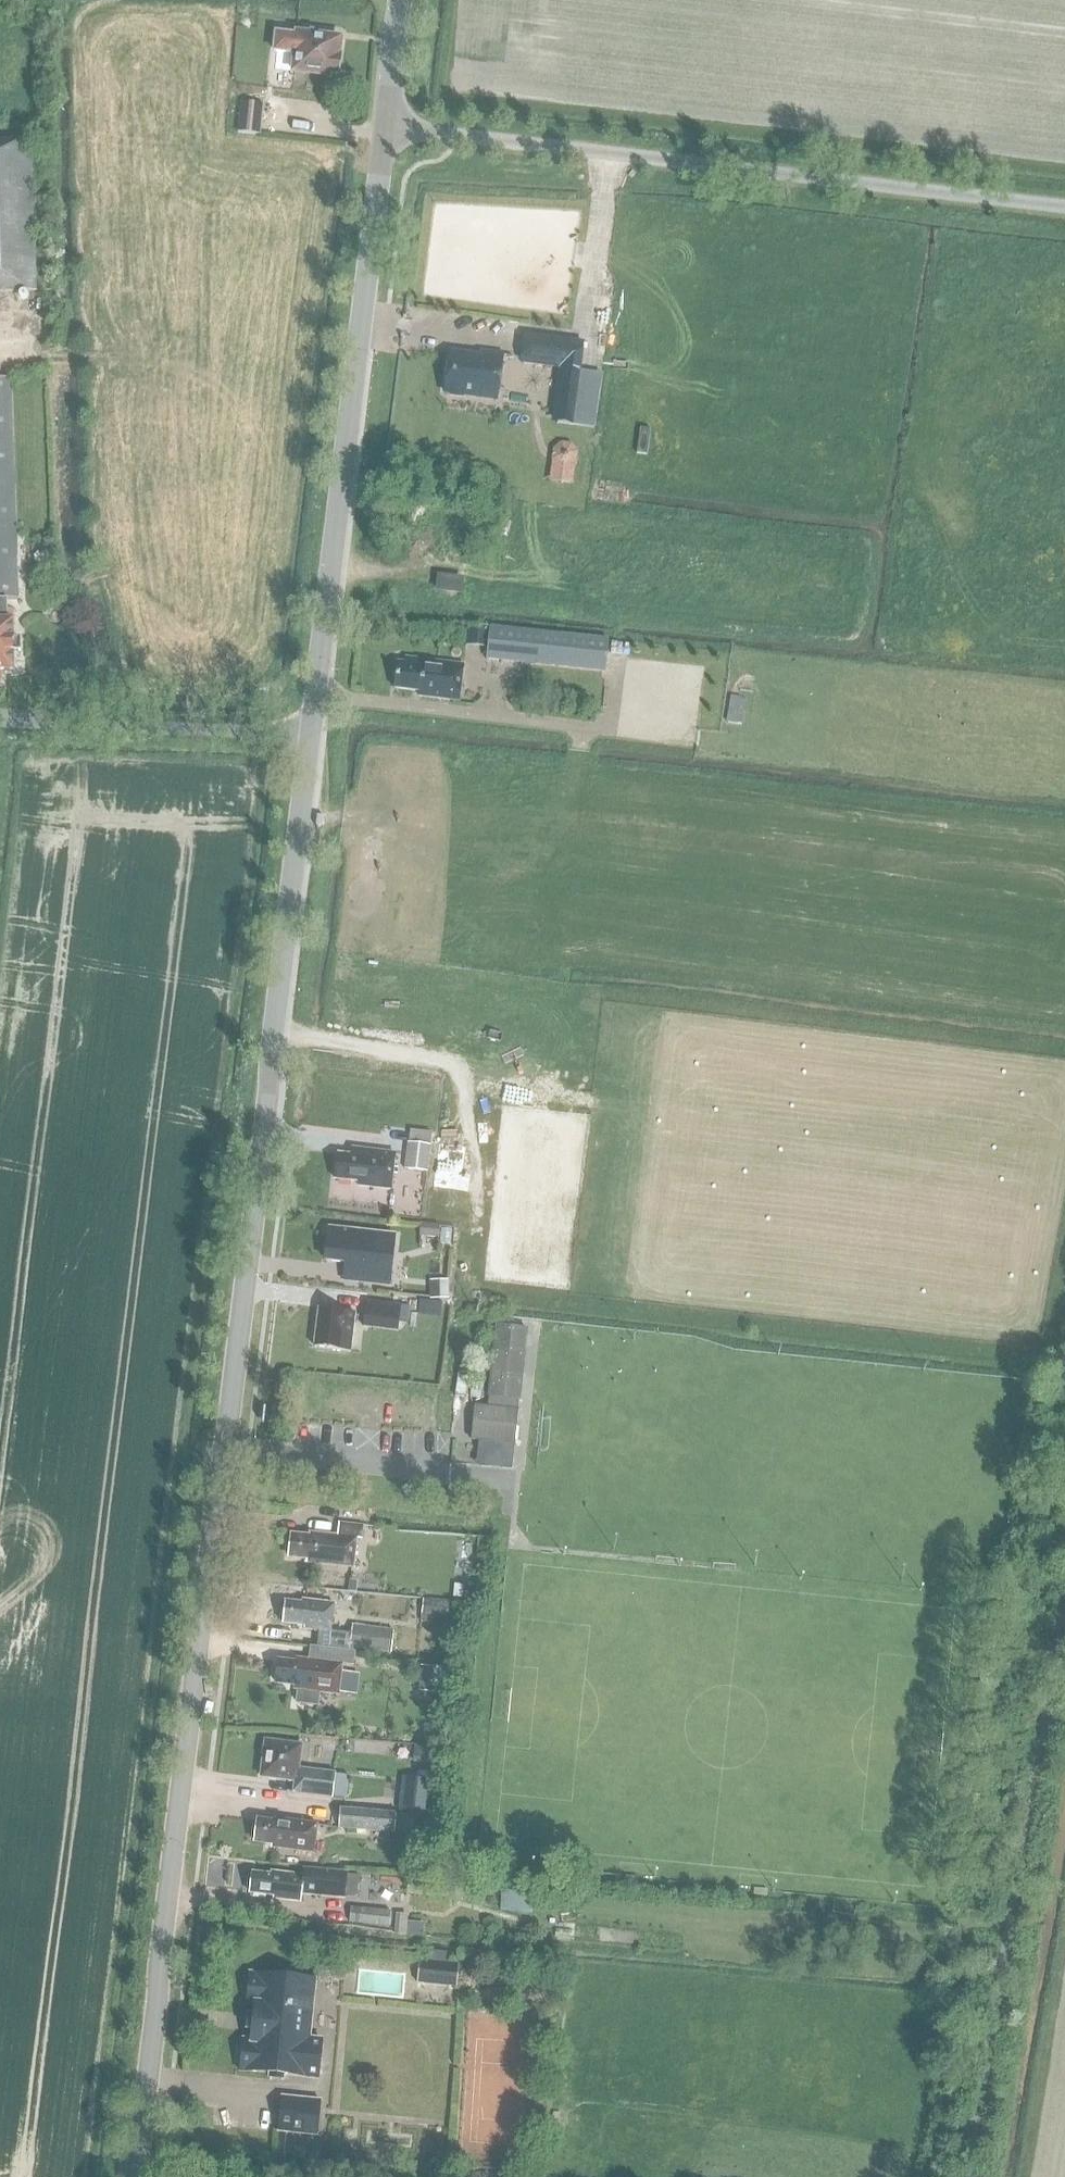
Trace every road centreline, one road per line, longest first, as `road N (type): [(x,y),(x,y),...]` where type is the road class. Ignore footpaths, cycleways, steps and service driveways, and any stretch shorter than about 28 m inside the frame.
road 1 (tertiary): [(131,2176),(309,739)]
road 2 (unclassified): [(1064,206),(383,127)]
road 3 (tertiary): [(309,739),(383,127)]
road 4 (unclassified): [(0,716),(309,739)]
road 5 (tertiary): [(383,127),(399,0)]

